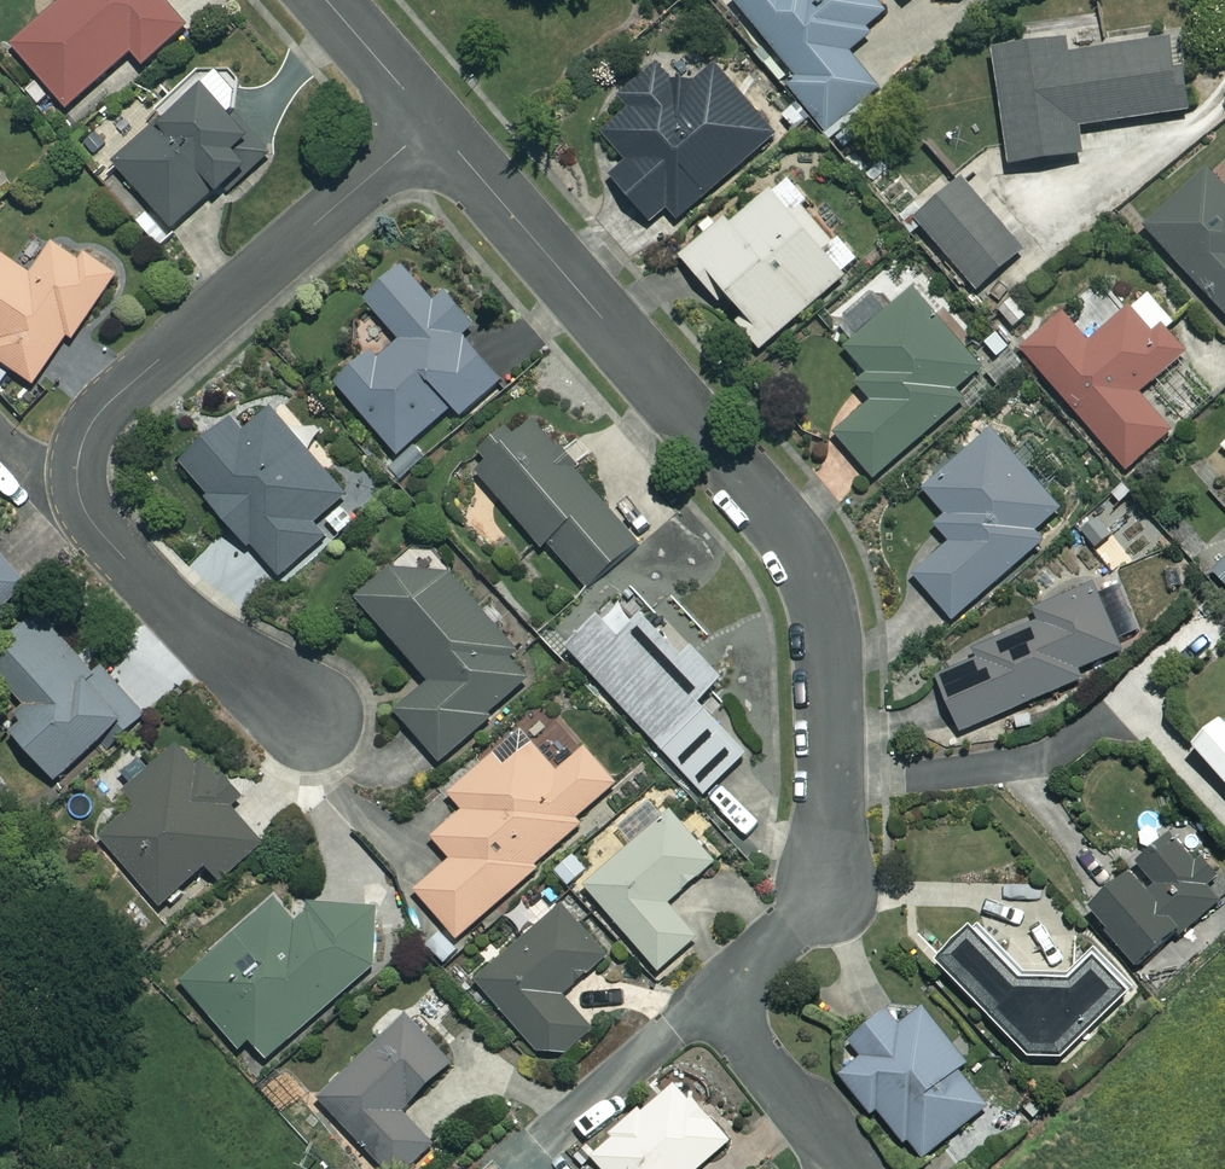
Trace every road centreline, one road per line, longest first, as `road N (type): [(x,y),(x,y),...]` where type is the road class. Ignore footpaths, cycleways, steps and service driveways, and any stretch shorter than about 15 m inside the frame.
road 1 (residential): [(432,123),(779,518),(813,580),(829,655),(827,894),(746,969),(734,1009),(742,1037),(839,1168)]
road 2 (residential): [(432,123),(110,399),(80,455),(82,507),(98,531),(203,633),(306,714)]
road 3 (residential): [(326,0),(432,123)]

